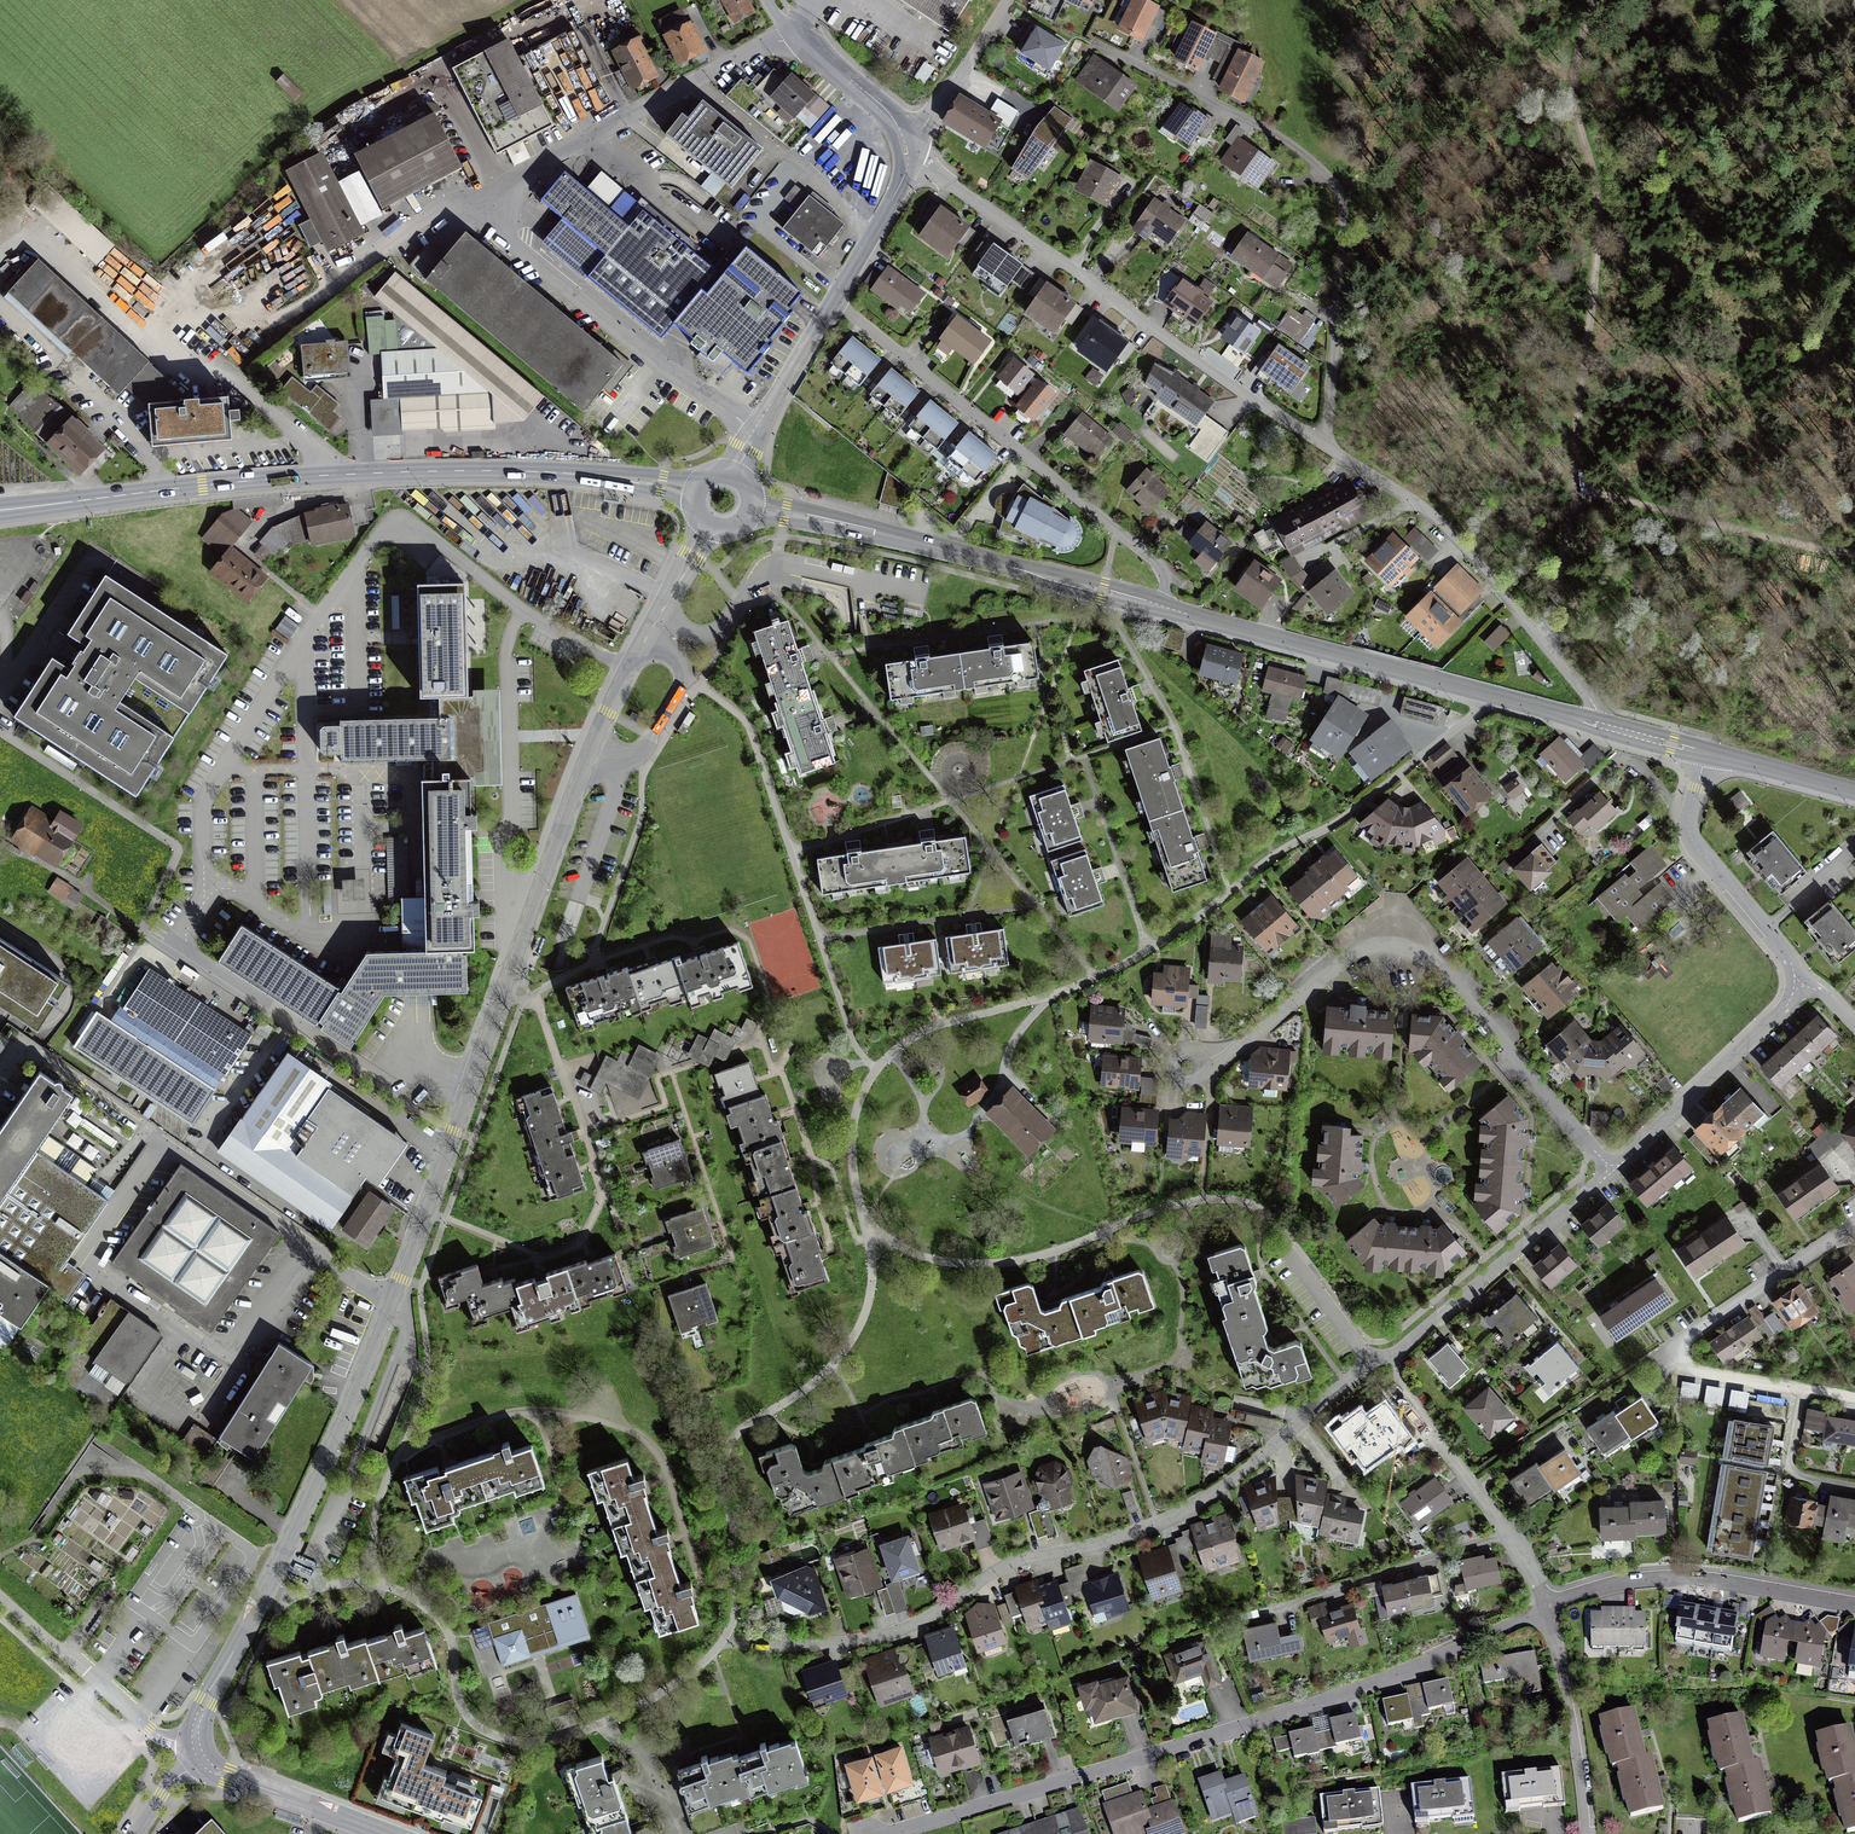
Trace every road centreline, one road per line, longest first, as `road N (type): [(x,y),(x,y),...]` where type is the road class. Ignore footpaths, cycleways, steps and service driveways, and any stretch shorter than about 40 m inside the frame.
road 1 (tertiary): [(202,1759),(199,1715),(284,1551),(395,1304),(591,753),(709,528)]
road 2 (residential): [(1397,1353),(1368,1359),(1229,1486),(1136,1534),(1005,1565),(931,1621),(896,1636),(810,1648),(724,1640)]
road 3 (secondary): [(0,510),(281,478),(420,471),(559,472),(695,492)]
road 4 (residential): [(1543,1608),(1400,1674),(892,1833)]
road 5 (residential): [(789,32),(543,162),(501,202),(514,244),(629,342),(754,431)]
road 6 (residential): [(1611,1174),(1441,967),(1406,949),(1374,946),(1348,955),(1244,1044),(1204,1061)]
road 7 (residential): [(1326,446),(1343,216),(1338,192),(1300,152),(1106,48)]
road 8 (residential): [(909,152),(1326,446)]
road 9 (track): [(1593,0),(1575,85),(1598,214),(1579,489)]
road 10 (residential): [(1166,608),(1166,578),(1154,560),(834,298)]
road 11 (secondary): [(1166,608),(1597,725)]
road 12 (secondary): [(753,506),(1166,608)]
road 13 (residential): [(1326,446),(1436,516),(1597,709),(1597,725)]
road 14 (residential): [(1854,1605),(1673,1577),(1627,1581),(1543,1608)]
road 15 (residential): [(1543,1608),(1507,1535),(1402,1389),(1397,1353)]
road 16 (residential): [(1611,1174),(1397,1353)]
road 17 (residential): [(1707,754),(1689,835),(1808,987)]
road 18 (residential): [(1808,987),(1611,1174)]
road 19 (track): [(321,117),(530,0)]
road 20 (residential): [(1591,1833),(1572,1707),(1543,1608)]
road 21 (residential): [(1854,1224),(1684,1339),(1675,1355)]
road 22 (tertiary): [(384,1833),(202,1759)]
road 23 (residential): [(1854,1399),(1695,1372),(1675,1355)]
road 24 (unclassified): [(1009,0),(909,152)]
road 25 (unclassified): [(909,152),(889,113),(789,32)]
road 26 (residential): [(834,298),(898,188),(909,152)]
road 27 (unclassified): [(0,693),(92,557)]
road 28 (track): [(1579,489),(1542,641)]
road 29 (residential): [(754,431),(834,298)]
road 30 (secondary): [(1707,754),(1854,792)]
road 31 (track): [(1854,554),(1713,523)]
road 32 (track): [(1713,523),(1579,489)]

